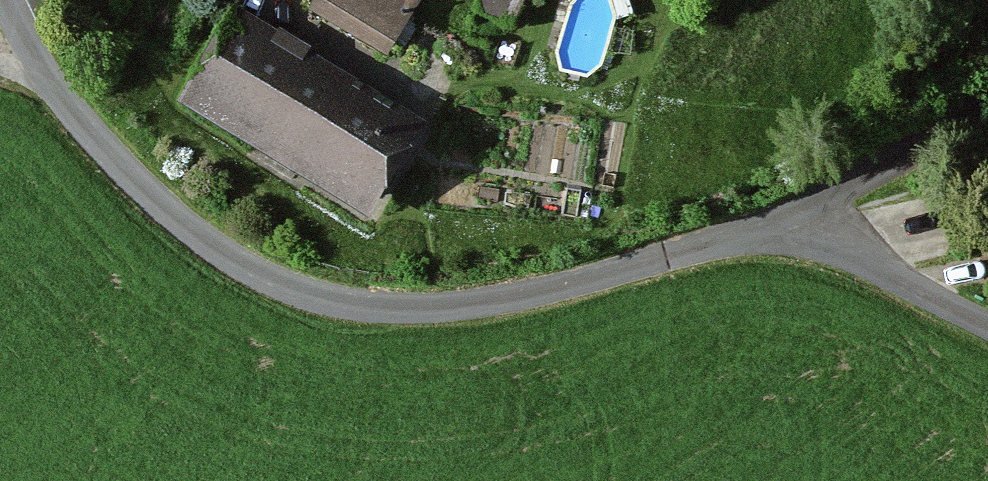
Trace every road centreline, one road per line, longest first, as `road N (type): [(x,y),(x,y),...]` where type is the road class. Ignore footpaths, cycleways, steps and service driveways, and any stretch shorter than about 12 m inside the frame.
road 1 (unclassified): [(987,325),(879,266),(799,237),(724,243),(464,305),(347,306),(296,292),(202,240),(141,185),(43,69),(7,0)]
road 2 (track): [(799,237),(835,195),(987,100)]
road 3 (track): [(384,87),(262,0)]

